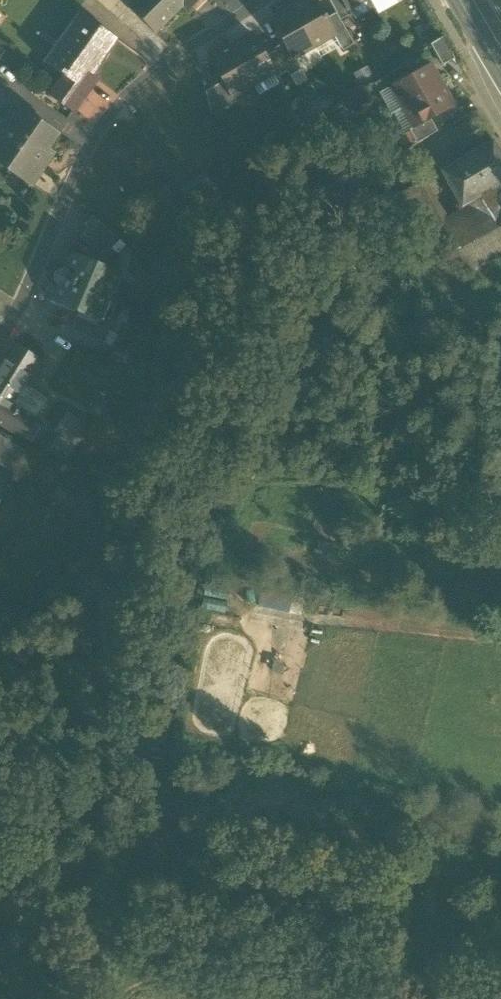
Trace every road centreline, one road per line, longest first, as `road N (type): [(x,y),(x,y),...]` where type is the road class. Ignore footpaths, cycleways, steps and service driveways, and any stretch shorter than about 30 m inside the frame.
road 1 (residential): [(0,340),(85,154),(133,91),(264,0)]

